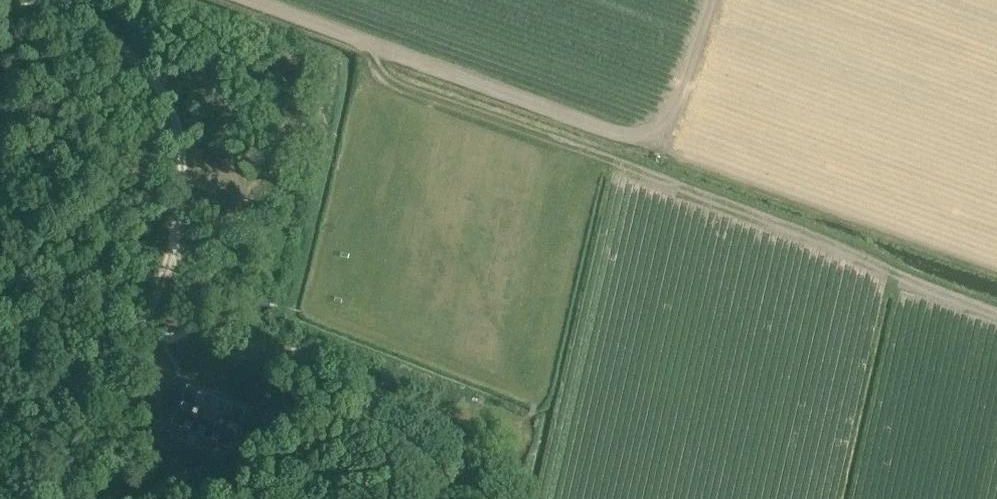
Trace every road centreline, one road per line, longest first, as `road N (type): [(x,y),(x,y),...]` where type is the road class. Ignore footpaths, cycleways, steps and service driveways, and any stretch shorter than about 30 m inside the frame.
road 1 (track): [(996,314),(377,75),(379,48)]
road 2 (track): [(709,0),(659,141),(634,142),(379,48)]
road 3 (track): [(379,48),(244,0)]

